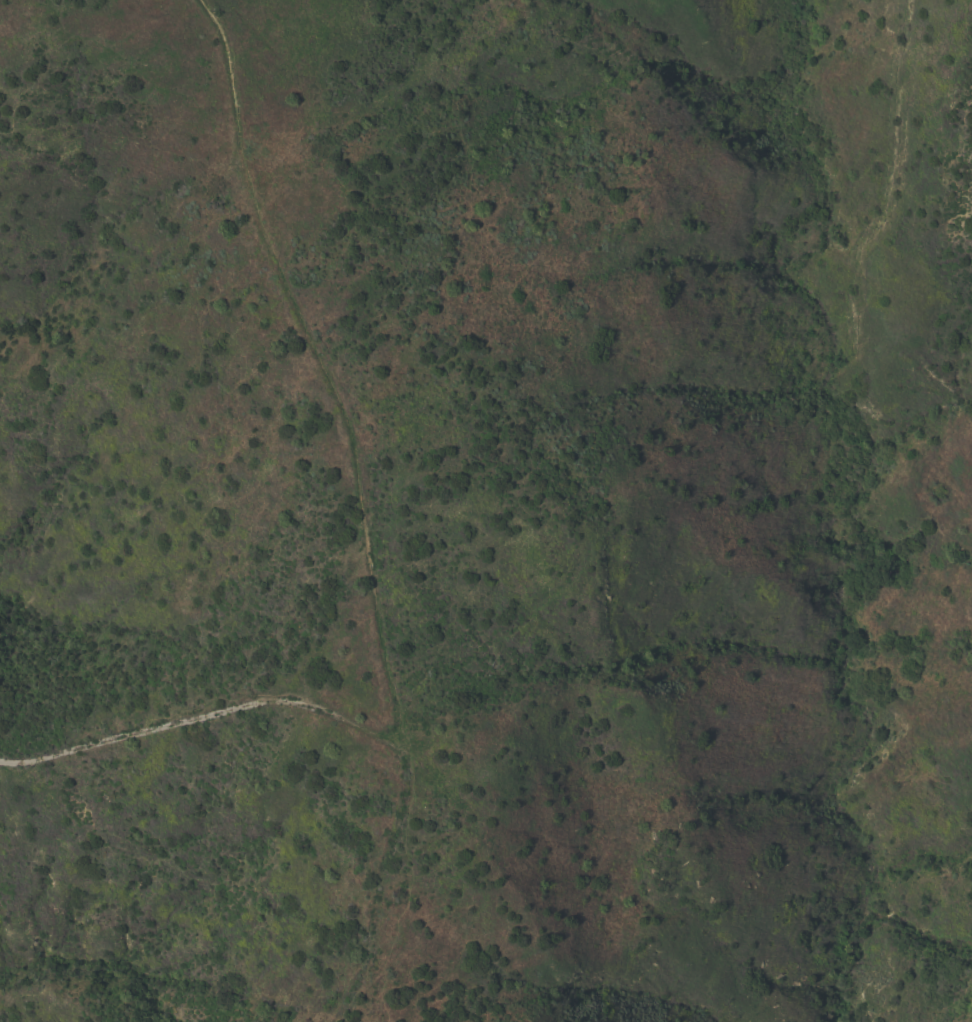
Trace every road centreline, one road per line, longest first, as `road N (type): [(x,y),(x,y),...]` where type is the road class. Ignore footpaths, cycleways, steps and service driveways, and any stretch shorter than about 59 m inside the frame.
road 1 (track): [(0,765),(24,769),(266,707),(384,739),(402,733),(406,707),(384,645),(354,469),(314,355),(266,271),(246,189),(232,65),(199,0)]

